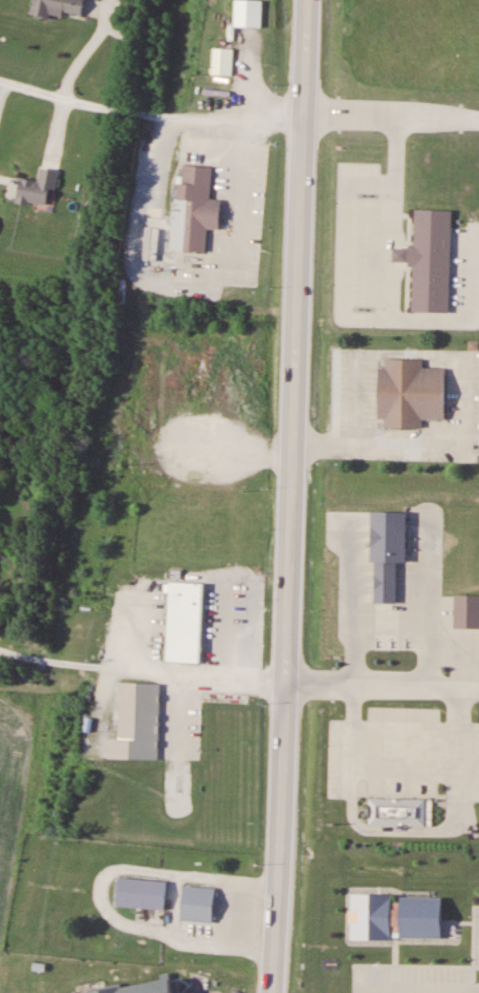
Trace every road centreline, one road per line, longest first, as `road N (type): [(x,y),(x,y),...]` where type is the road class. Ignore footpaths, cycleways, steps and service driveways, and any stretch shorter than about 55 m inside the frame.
road 1 (primary): [(273,992),(290,484)]
road 2 (primary): [(290,484),(306,0)]

